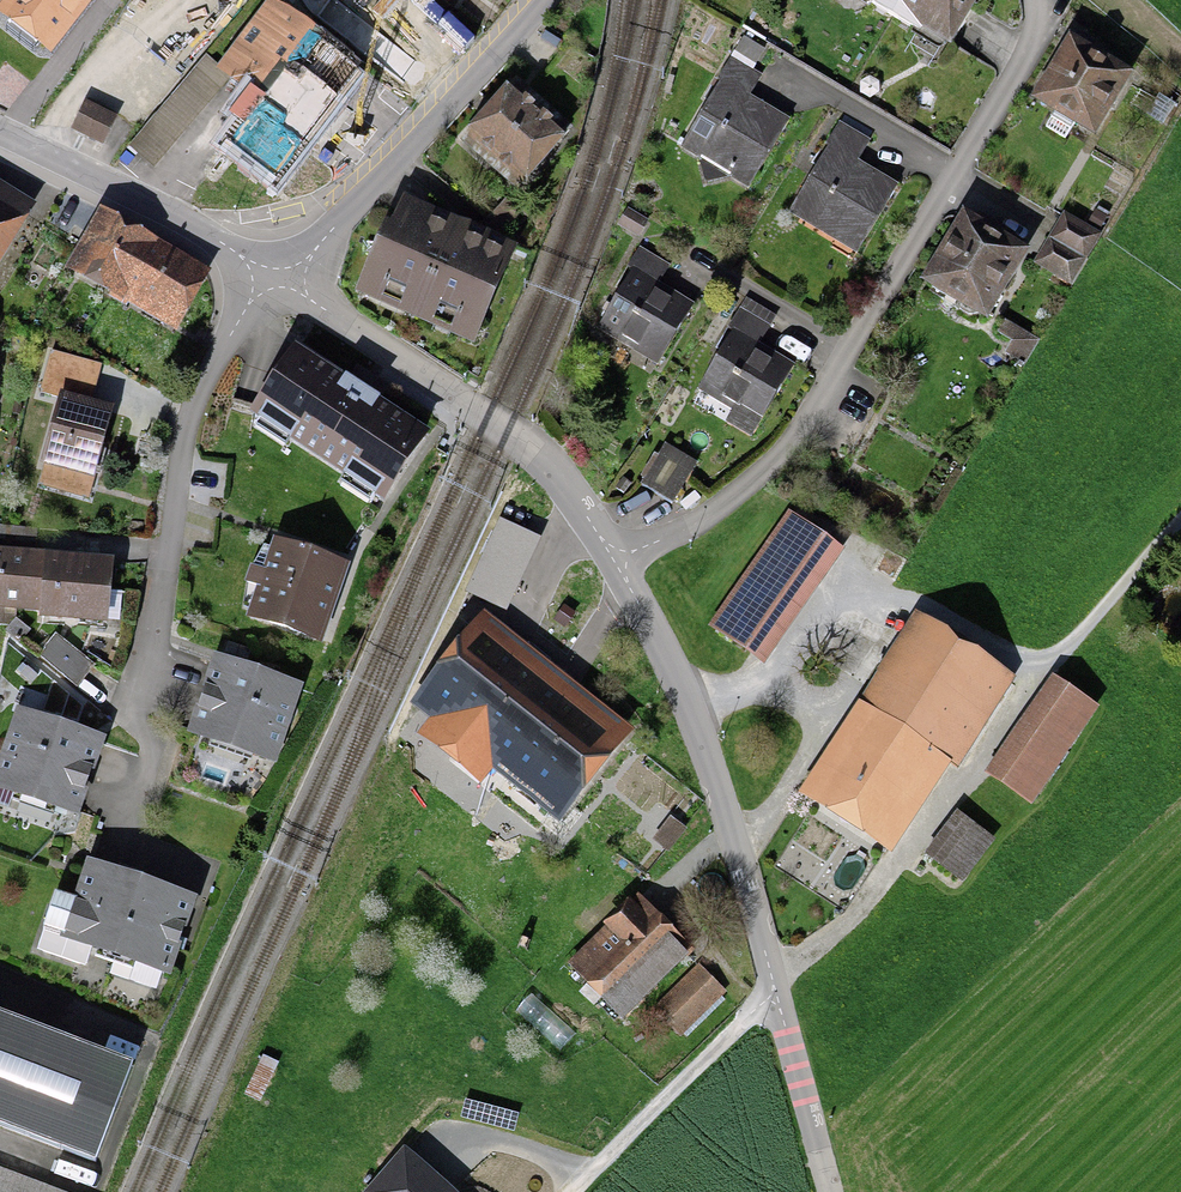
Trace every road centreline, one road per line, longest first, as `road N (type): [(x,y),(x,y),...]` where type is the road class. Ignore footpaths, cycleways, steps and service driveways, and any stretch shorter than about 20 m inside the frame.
road 1 (residential): [(614,559),(727,504),(810,418),(1056,0)]
road 2 (unclassified): [(614,559),(662,644),(711,766),(828,1191)]
road 3 (track): [(1180,517),(1046,665),(892,881),(772,976)]
road 4 (residential): [(269,277),(192,418),(158,616),(132,711)]
road 5 (unclassified): [(292,285),(522,439),(614,559)]
road 6 (residential): [(292,285),(542,0)]
road 7 (residential): [(269,277),(168,216),(0,132)]
road 8 (track): [(576,1191),(655,1105),(777,997)]

